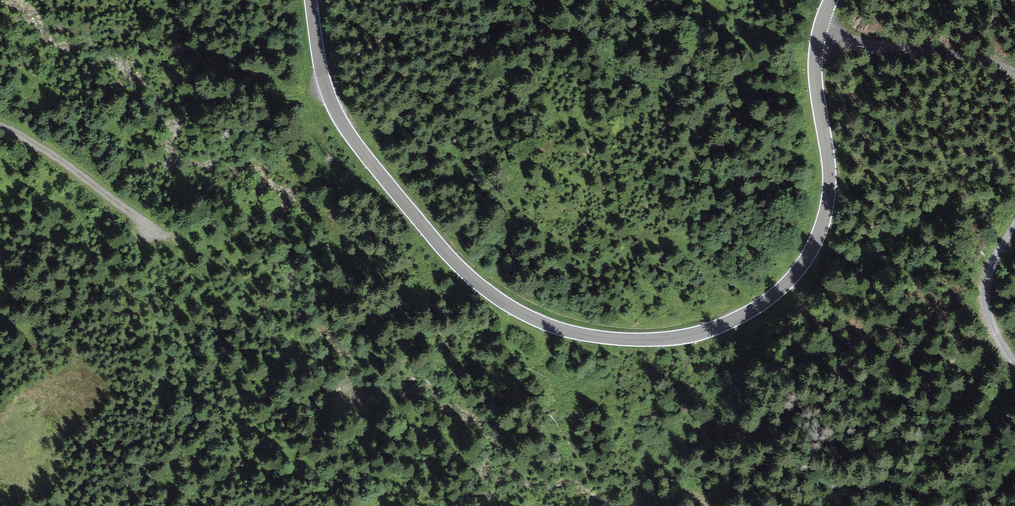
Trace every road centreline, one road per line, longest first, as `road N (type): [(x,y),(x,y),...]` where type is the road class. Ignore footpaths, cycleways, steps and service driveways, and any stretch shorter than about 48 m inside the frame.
road 1 (tertiary): [(310,0),(335,113),(457,266),(543,322),(646,340),(711,330),(757,308),(811,250),(828,195),(815,64),(830,0)]
road 2 (track): [(1014,73),(961,54),(817,40)]
road 3 (track): [(0,125),(152,232)]
road 4 (track): [(1014,364),(992,325),(986,288),(1014,225)]

